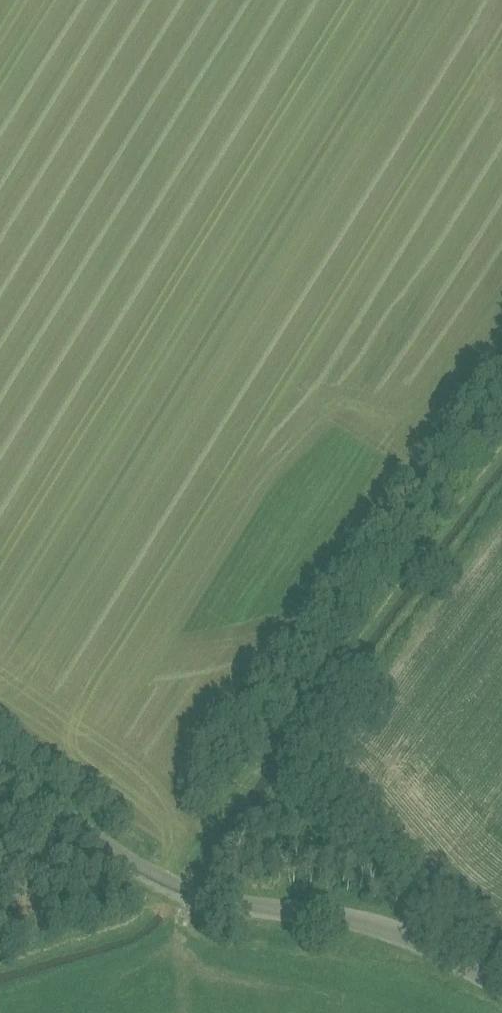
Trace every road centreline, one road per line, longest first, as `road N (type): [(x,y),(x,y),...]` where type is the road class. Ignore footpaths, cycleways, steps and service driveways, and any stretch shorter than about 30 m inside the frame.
road 1 (unclassified): [(501,978),(361,927),(163,888),(0,775)]

